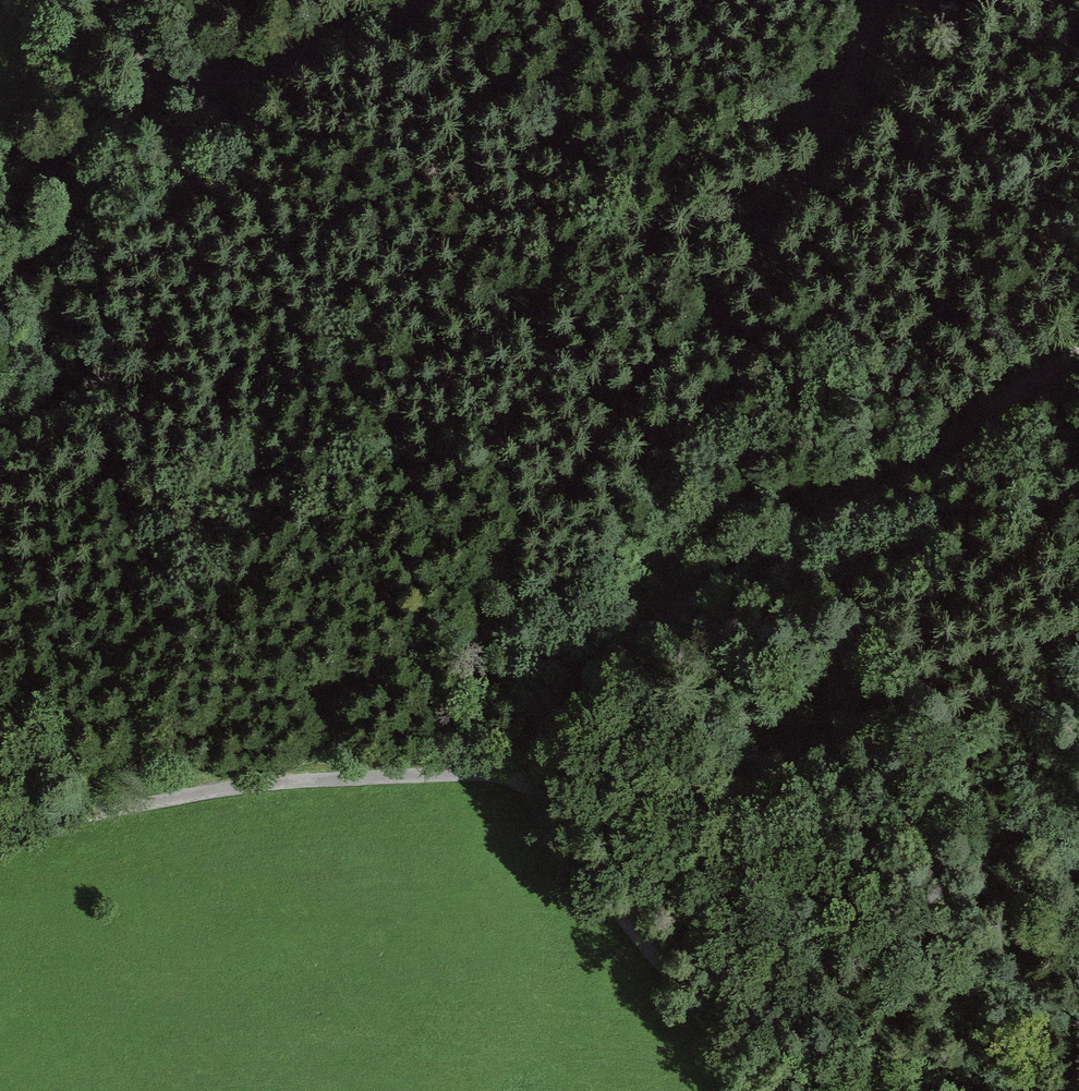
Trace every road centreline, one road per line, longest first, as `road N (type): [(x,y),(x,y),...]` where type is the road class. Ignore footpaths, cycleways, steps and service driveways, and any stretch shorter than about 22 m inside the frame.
road 1 (track): [(871,0),(867,44),(801,199),(762,266),(546,504),(478,609),(474,637),(484,669),(517,701),(560,720)]
road 2 (track): [(1078,353),(674,613),(560,720),(542,772)]
road 3 (track): [(542,772),(255,785),(0,830)]
road 4 (track): [(542,772),(626,899),(782,1090)]
road 5 (track): [(104,0),(161,67),(201,81),(453,0)]
road 6 (track): [(181,79),(114,138),(0,213)]

